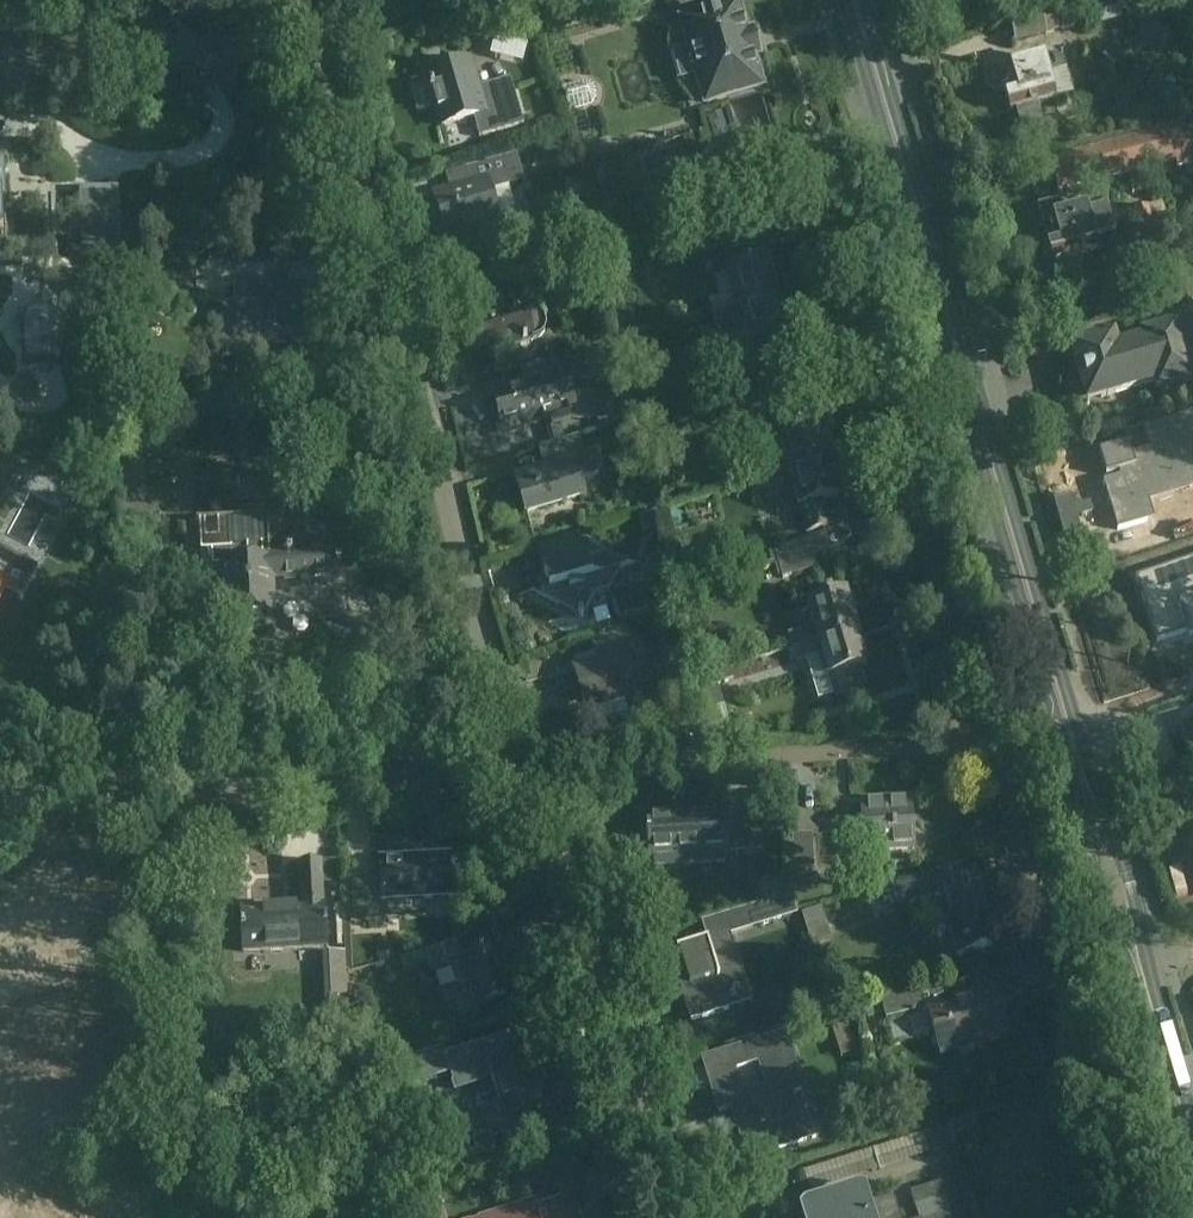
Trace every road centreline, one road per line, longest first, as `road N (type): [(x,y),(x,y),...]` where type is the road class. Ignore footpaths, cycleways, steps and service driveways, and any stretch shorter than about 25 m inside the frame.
road 1 (primary): [(842,0),(1192,1188)]
road 2 (primary): [(1192,1096),(863,0)]
road 3 (residential): [(533,767),(311,35)]
road 4 (residential): [(0,791),(533,767)]
road 5 (residential): [(681,1217),(533,767)]
road 6 (residential): [(533,767),(987,743)]
road 7 (residential): [(0,62),(227,51),(311,35)]

